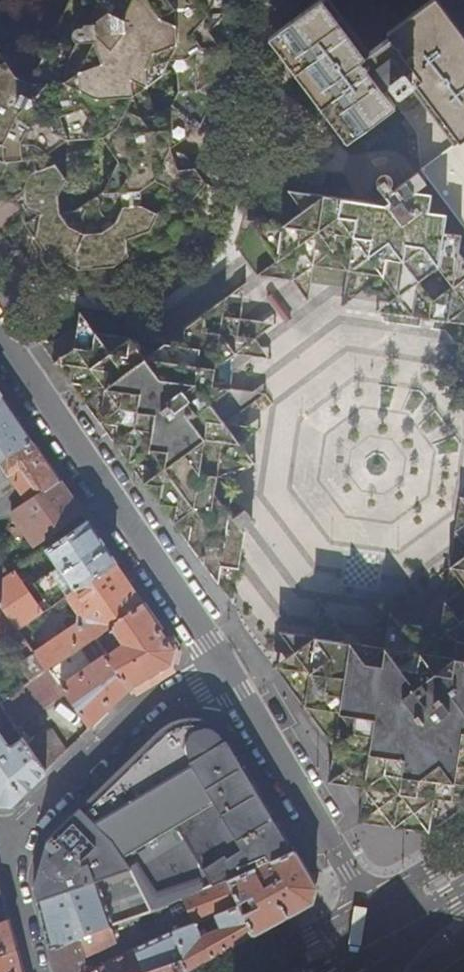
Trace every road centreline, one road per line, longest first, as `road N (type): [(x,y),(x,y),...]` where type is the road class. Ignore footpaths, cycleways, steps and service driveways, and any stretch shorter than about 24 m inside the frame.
road 1 (residential): [(0,342),(220,665)]
road 2 (residential): [(220,665),(385,936)]
road 3 (residential): [(4,833),(220,665)]
road 4 (residential): [(4,833),(40,971)]

